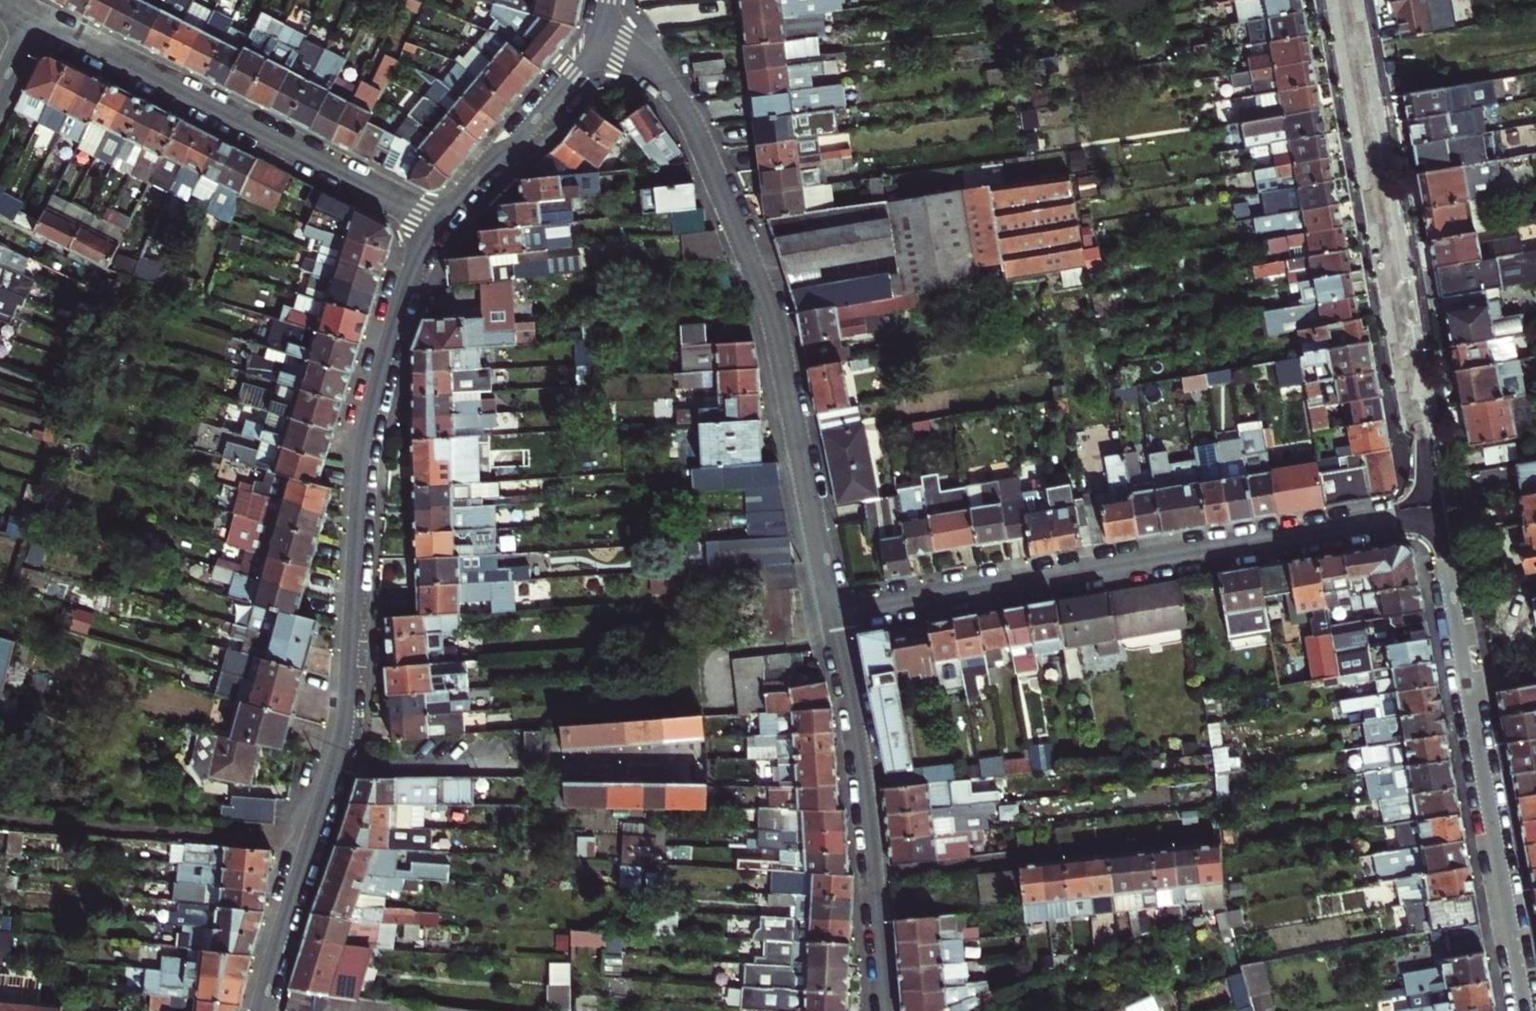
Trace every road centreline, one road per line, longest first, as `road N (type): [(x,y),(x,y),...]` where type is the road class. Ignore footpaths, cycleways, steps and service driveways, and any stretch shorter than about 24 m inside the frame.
road 1 (residential): [(437,225),(404,288),(368,423),(345,720),(261,1010)]
road 2 (residential): [(600,35),(653,72),(683,107),(757,273),(831,614)]
road 3 (residential): [(831,614),(1437,510)]
road 4 (residential): [(1437,510),(1345,0)]
road 5 (residential): [(1526,1010),(1437,510)]
road 6 (residential): [(437,225),(30,23)]
road 7 (residential): [(885,1010),(863,777),(831,614)]
road 8 (residential): [(600,35),(437,225)]

